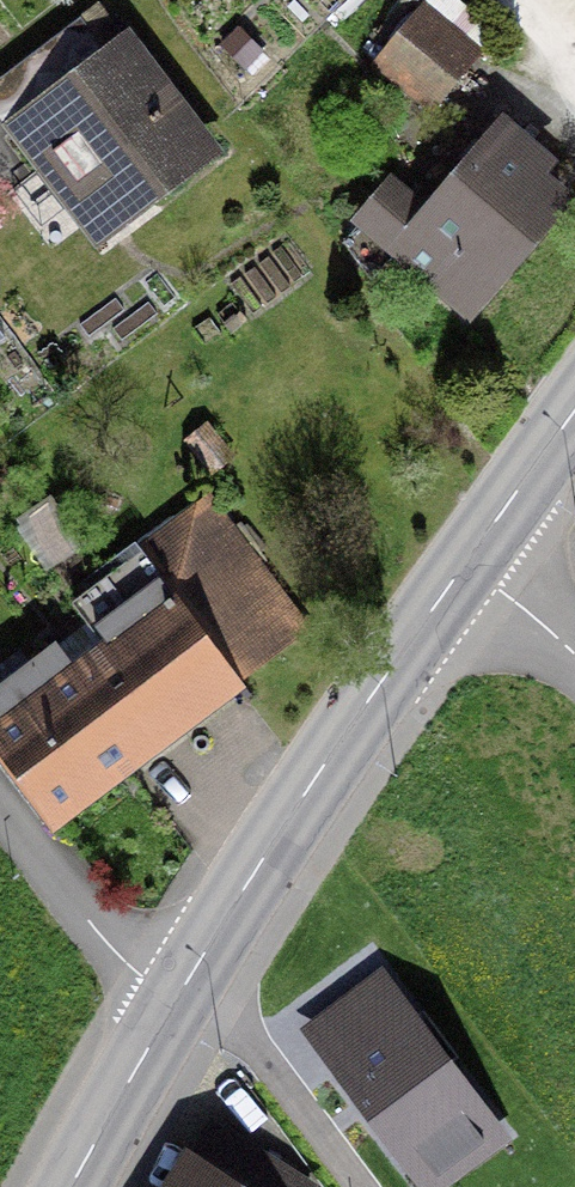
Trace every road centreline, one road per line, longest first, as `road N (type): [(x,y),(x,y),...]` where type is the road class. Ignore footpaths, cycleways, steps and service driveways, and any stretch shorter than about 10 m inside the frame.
road 1 (tertiary): [(469,558),(168,1002)]
road 2 (residential): [(0,814),(110,958),(168,1002)]
road 3 (tertiary): [(168,1002),(71,1186)]
road 4 (tertiary): [(574,413),(469,558)]
road 5 (residential): [(469,558),(574,659)]

